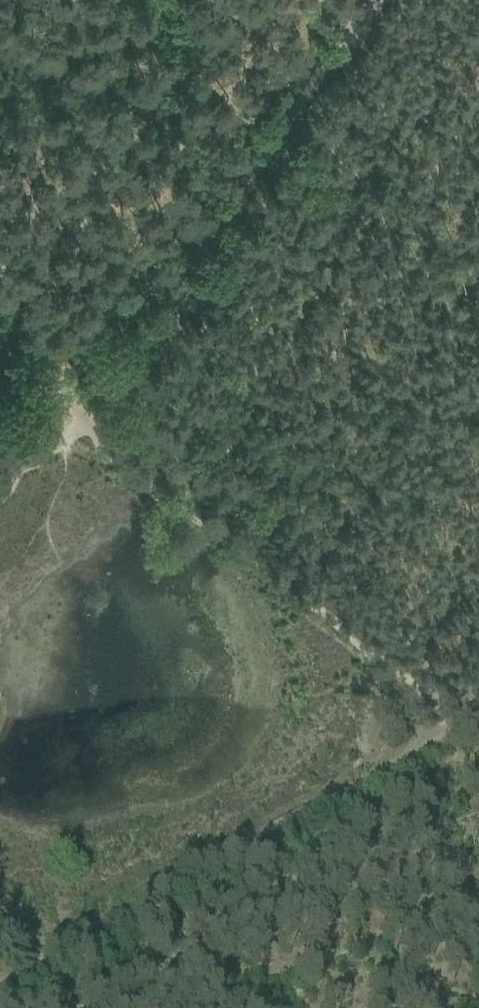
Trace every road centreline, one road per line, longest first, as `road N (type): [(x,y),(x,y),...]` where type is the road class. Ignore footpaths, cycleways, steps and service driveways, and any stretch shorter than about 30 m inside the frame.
road 1 (track): [(471,733),(0,982)]
road 2 (track): [(478,739),(137,473),(84,412)]
road 3 (track): [(84,412),(193,278),(271,137),(298,107)]
road 4 (track): [(298,107),(367,0)]

